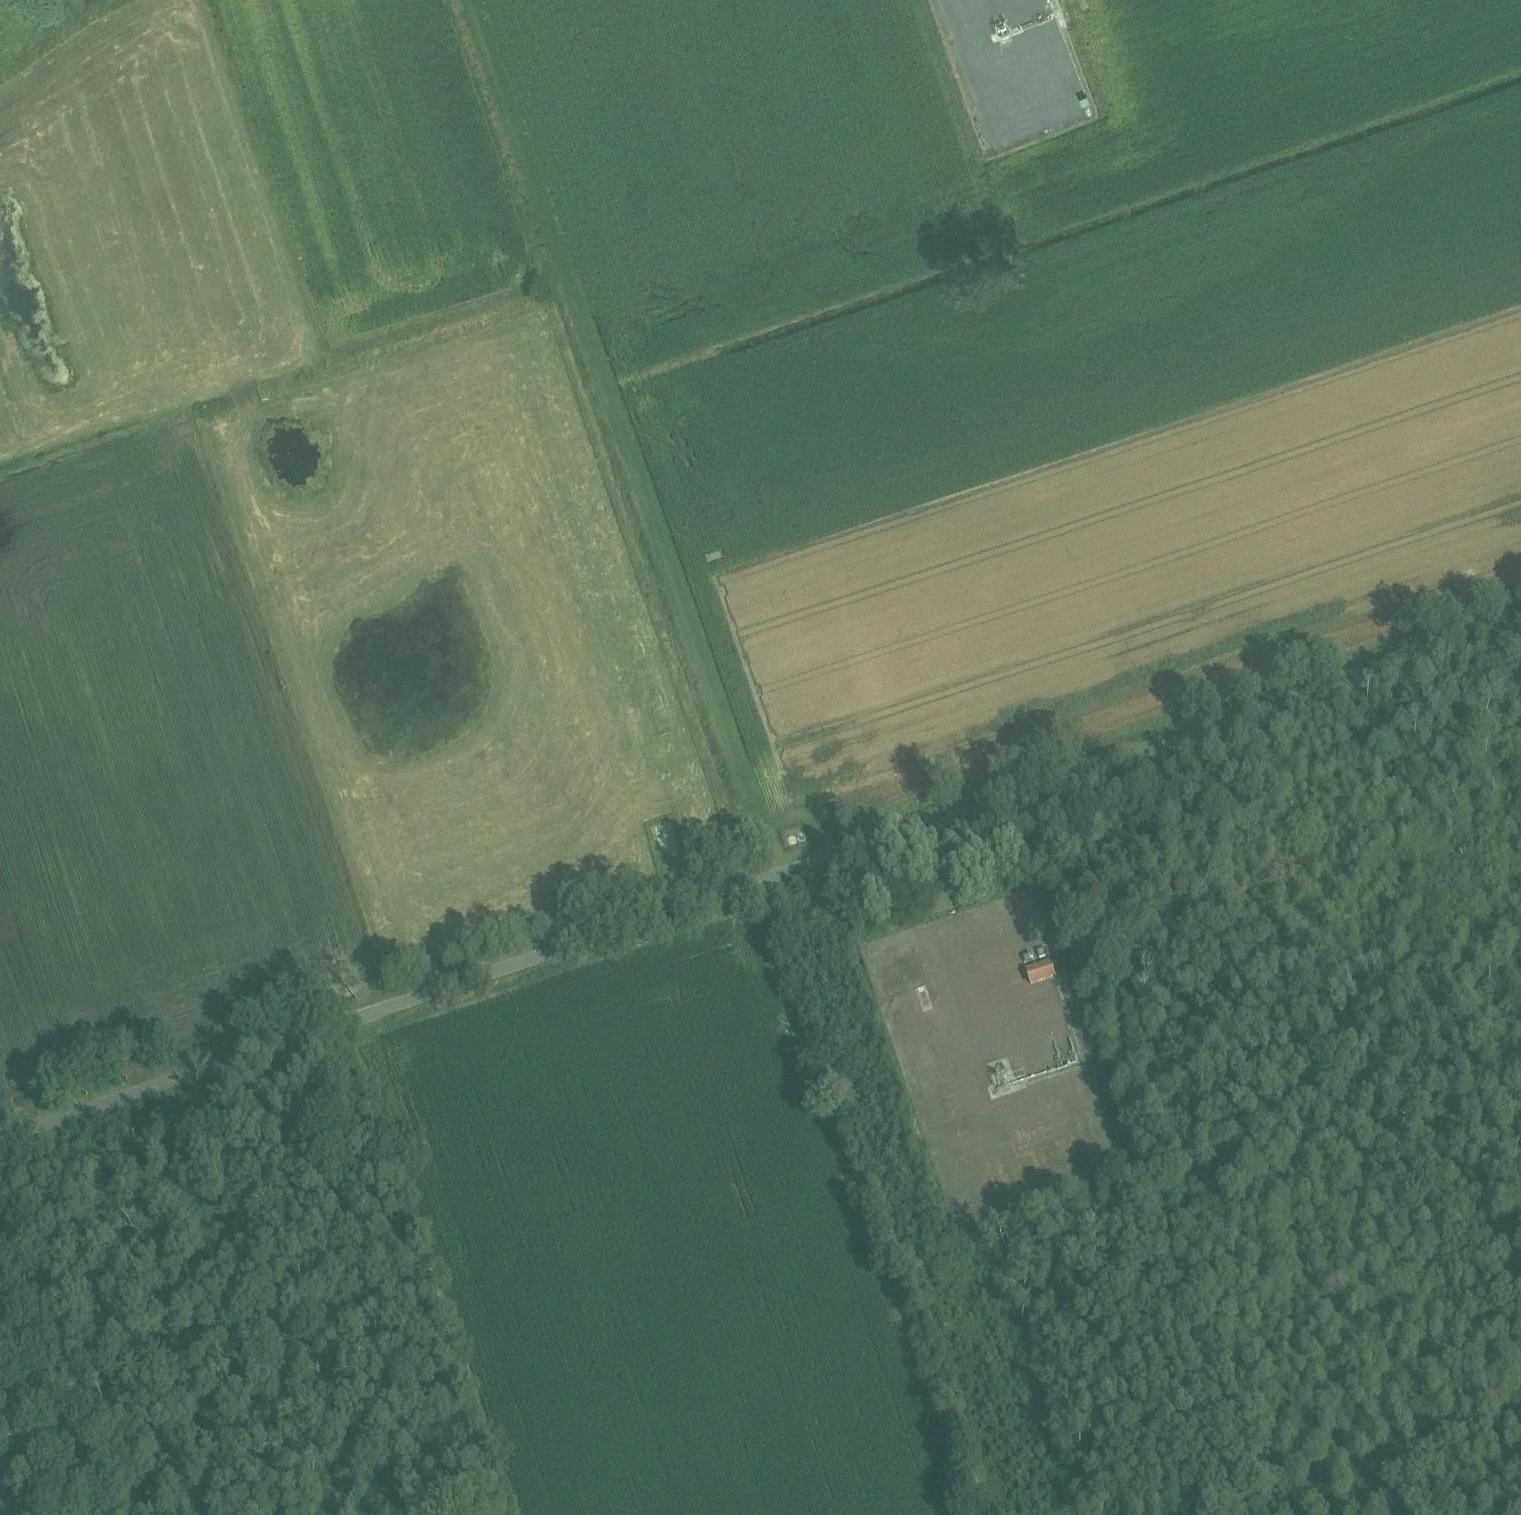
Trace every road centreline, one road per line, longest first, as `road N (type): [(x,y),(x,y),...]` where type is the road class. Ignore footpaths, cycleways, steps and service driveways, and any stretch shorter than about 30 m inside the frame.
road 1 (unclassified): [(1520,609),(0,1140)]

